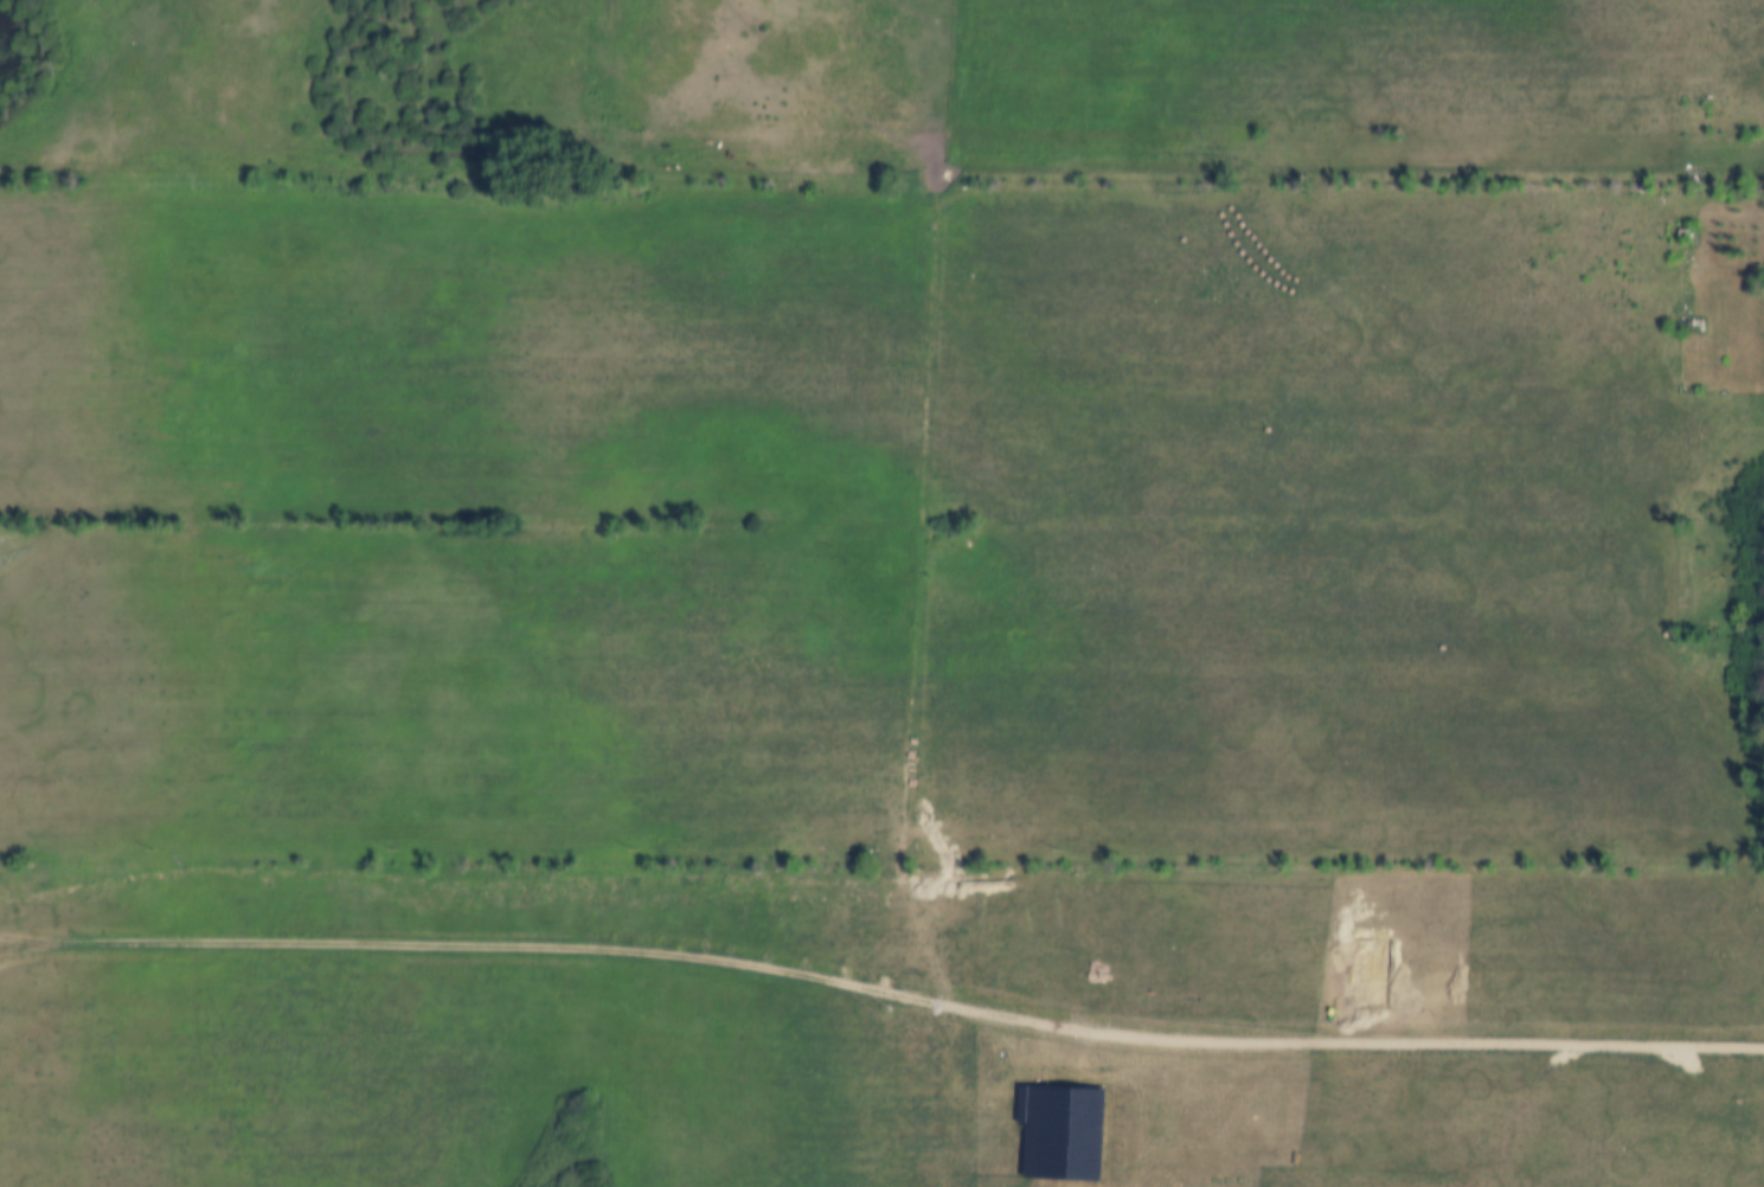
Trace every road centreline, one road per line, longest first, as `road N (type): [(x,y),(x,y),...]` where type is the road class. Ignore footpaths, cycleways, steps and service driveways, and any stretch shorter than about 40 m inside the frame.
road 1 (track): [(1763,408),(1750,409),(1670,506),(1650,605),(1662,657),(1739,849),(1763,886)]

